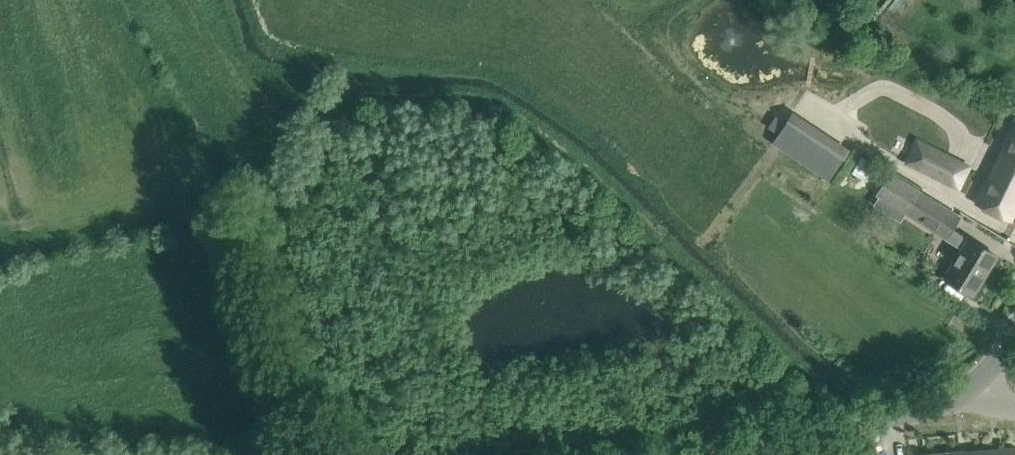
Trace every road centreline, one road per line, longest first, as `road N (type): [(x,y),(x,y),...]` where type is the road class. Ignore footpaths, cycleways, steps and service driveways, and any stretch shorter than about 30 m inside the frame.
road 1 (track): [(833,433),(770,352),(553,146),(486,109),(444,100),(346,102)]
road 2 (tertiary): [(717,454),(908,421),(962,399)]
road 3 (track): [(308,454),(220,220)]

